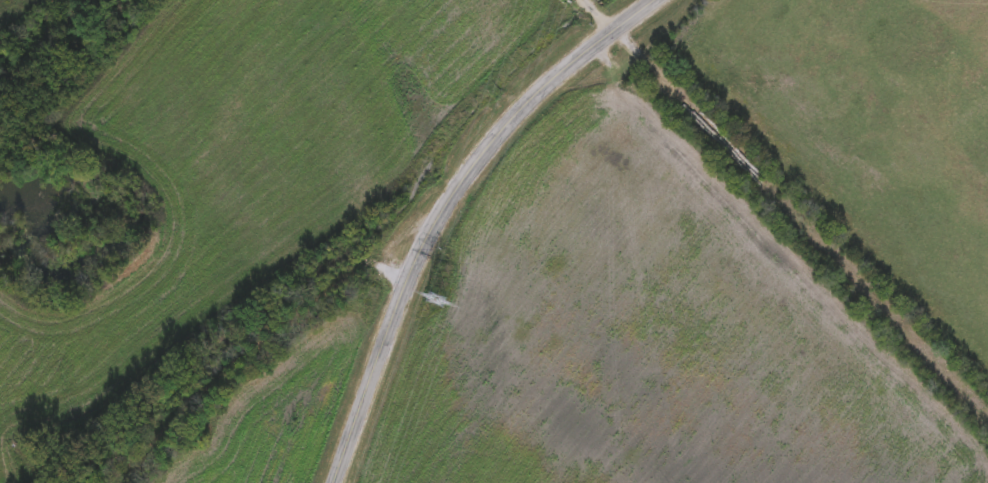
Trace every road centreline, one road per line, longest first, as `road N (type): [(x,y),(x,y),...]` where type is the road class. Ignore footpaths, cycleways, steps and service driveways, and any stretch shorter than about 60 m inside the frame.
road 1 (residential): [(666,0),(516,129),(422,239),(332,482)]
road 2 (residential): [(591,0),(987,414)]
road 3 (residential): [(125,482),(192,401),(295,313),(378,256),(422,239)]

